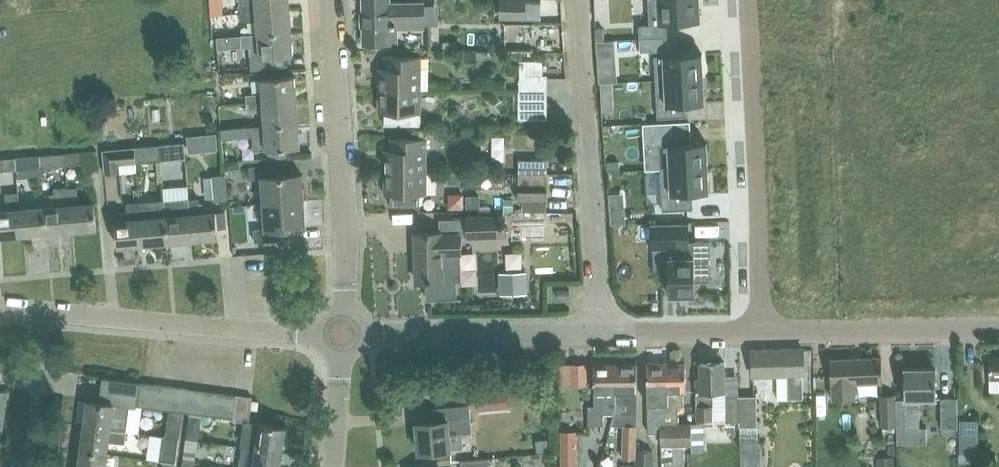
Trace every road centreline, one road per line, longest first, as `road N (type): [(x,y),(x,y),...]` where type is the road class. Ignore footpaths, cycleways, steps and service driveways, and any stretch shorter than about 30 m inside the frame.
road 1 (unclassified): [(342,333),(0,309)]
road 2 (residential): [(595,334),(575,0)]
road 3 (residential): [(762,333),(749,0)]
road 4 (residential): [(342,333),(329,0)]
road 5 (unclassified): [(342,333),(595,334)]
road 6 (unclassified): [(762,333),(998,329)]
road 7 (unclassified): [(595,334),(762,333)]
road 8 (unclassified): [(331,466),(342,333)]

